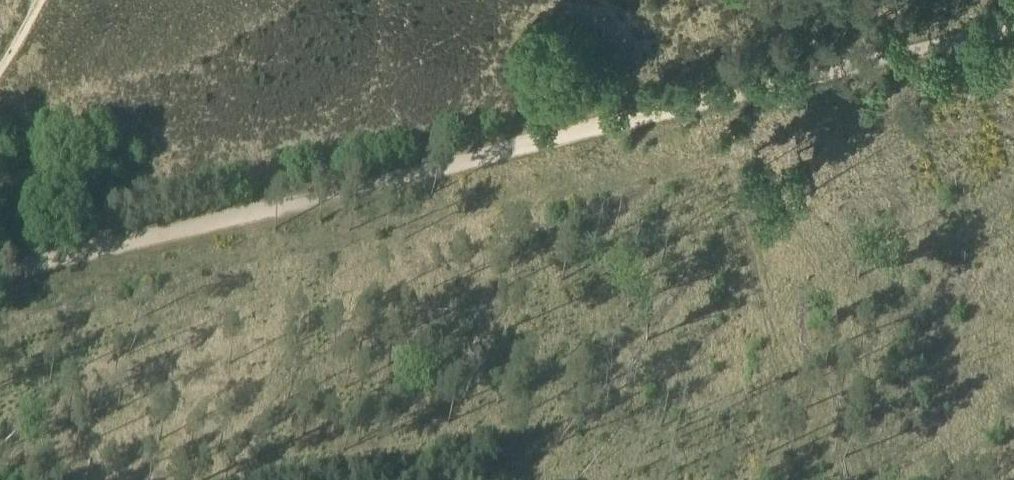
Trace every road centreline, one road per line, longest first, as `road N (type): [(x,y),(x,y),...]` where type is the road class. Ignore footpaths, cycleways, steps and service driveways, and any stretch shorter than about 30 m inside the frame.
road 1 (track): [(1013,38),(0,279)]

